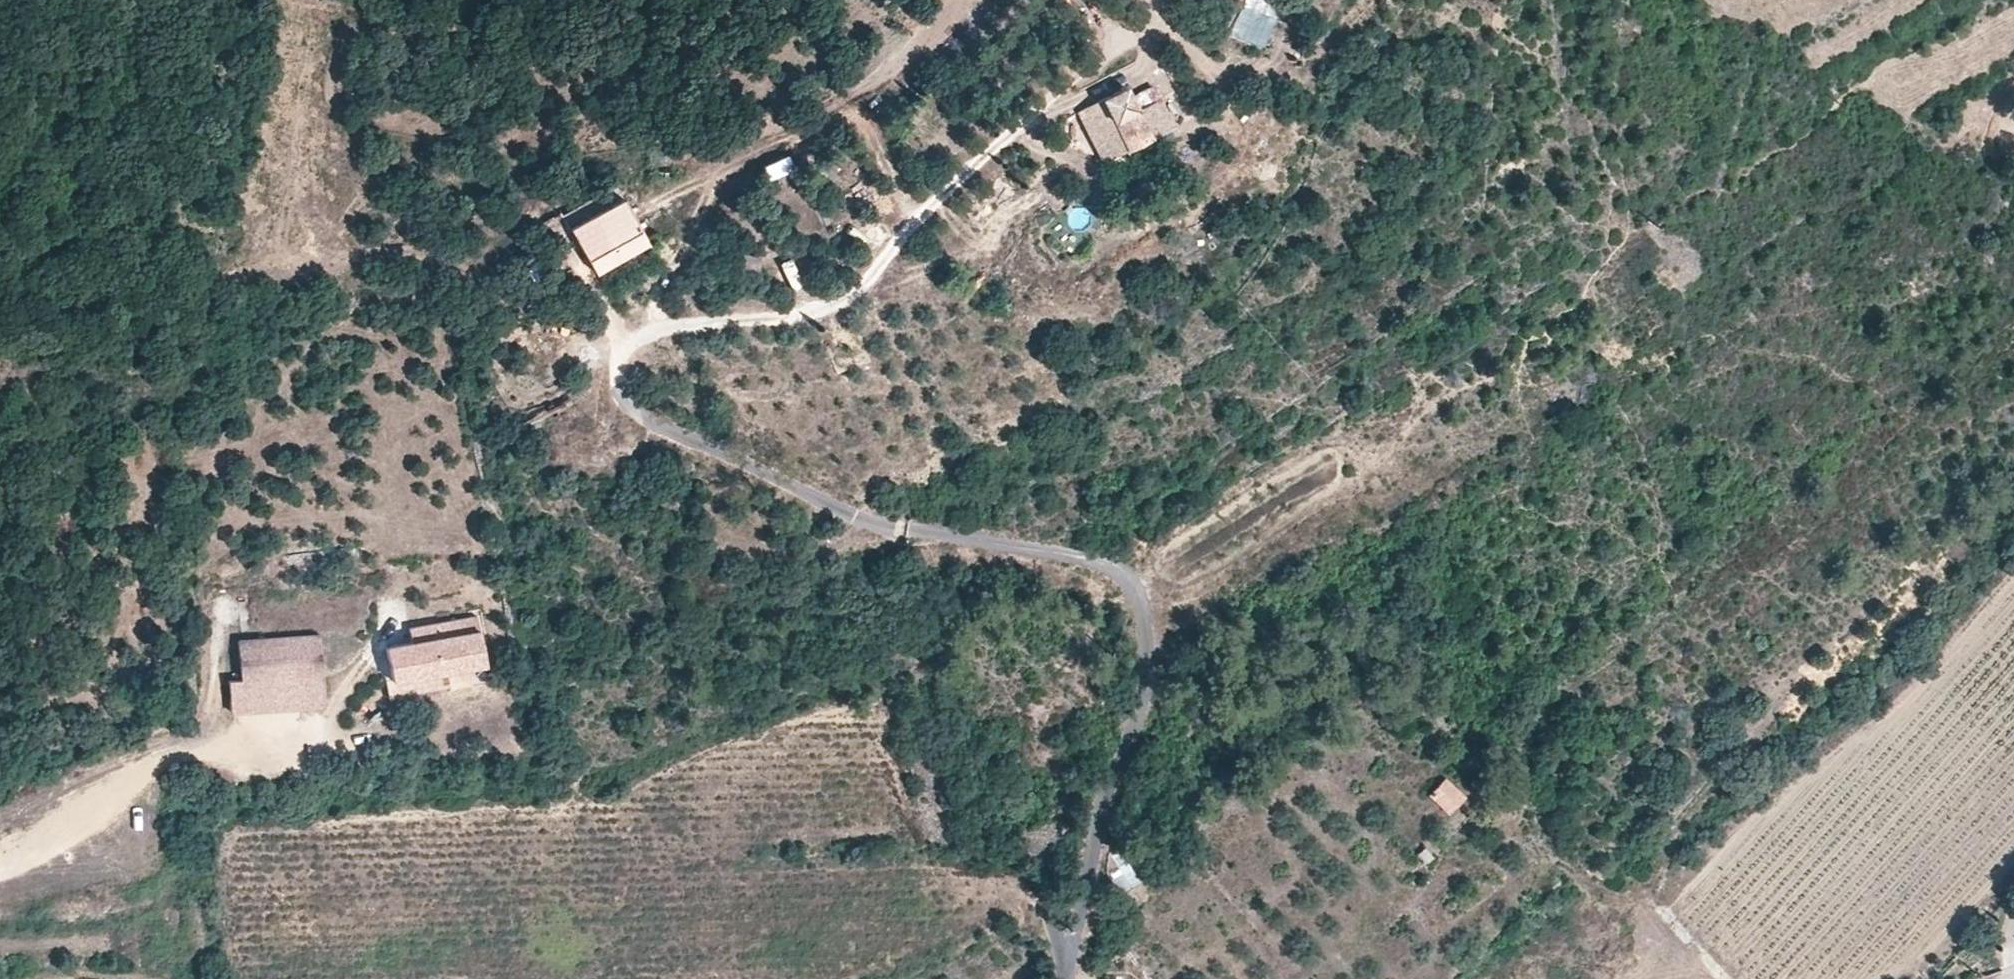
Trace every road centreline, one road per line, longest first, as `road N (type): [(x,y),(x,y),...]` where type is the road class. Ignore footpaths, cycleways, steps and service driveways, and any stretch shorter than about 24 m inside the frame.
road 1 (unclassified): [(1068,978),(1146,670),(1128,586),(1108,569),(855,517),(640,414),(618,386)]
road 2 (track): [(618,386),(636,343),(672,330),(791,318),(850,292),(926,210),(1162,0)]
road 3 (track): [(0,845),(37,838),(148,768)]

